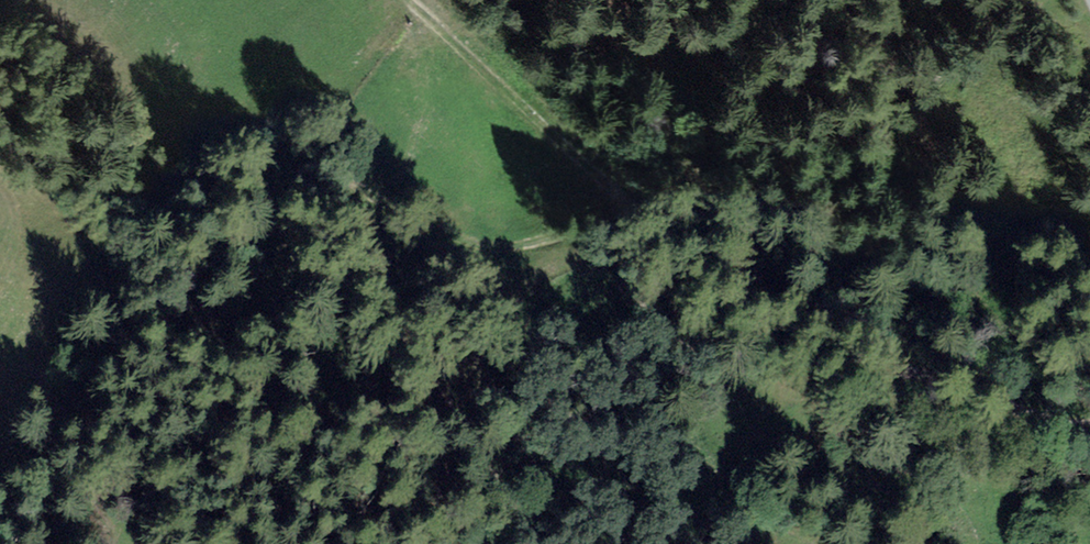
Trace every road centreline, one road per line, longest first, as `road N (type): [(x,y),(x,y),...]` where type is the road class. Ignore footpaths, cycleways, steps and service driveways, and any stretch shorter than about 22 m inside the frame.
road 1 (track): [(1089,429),(1042,423),(969,387),(849,363),(750,311),(652,238),(610,226),(488,249),(327,173),(299,171),(294,197),(335,266),(538,543)]
road 2 (track): [(652,238),(615,191),(410,0)]

